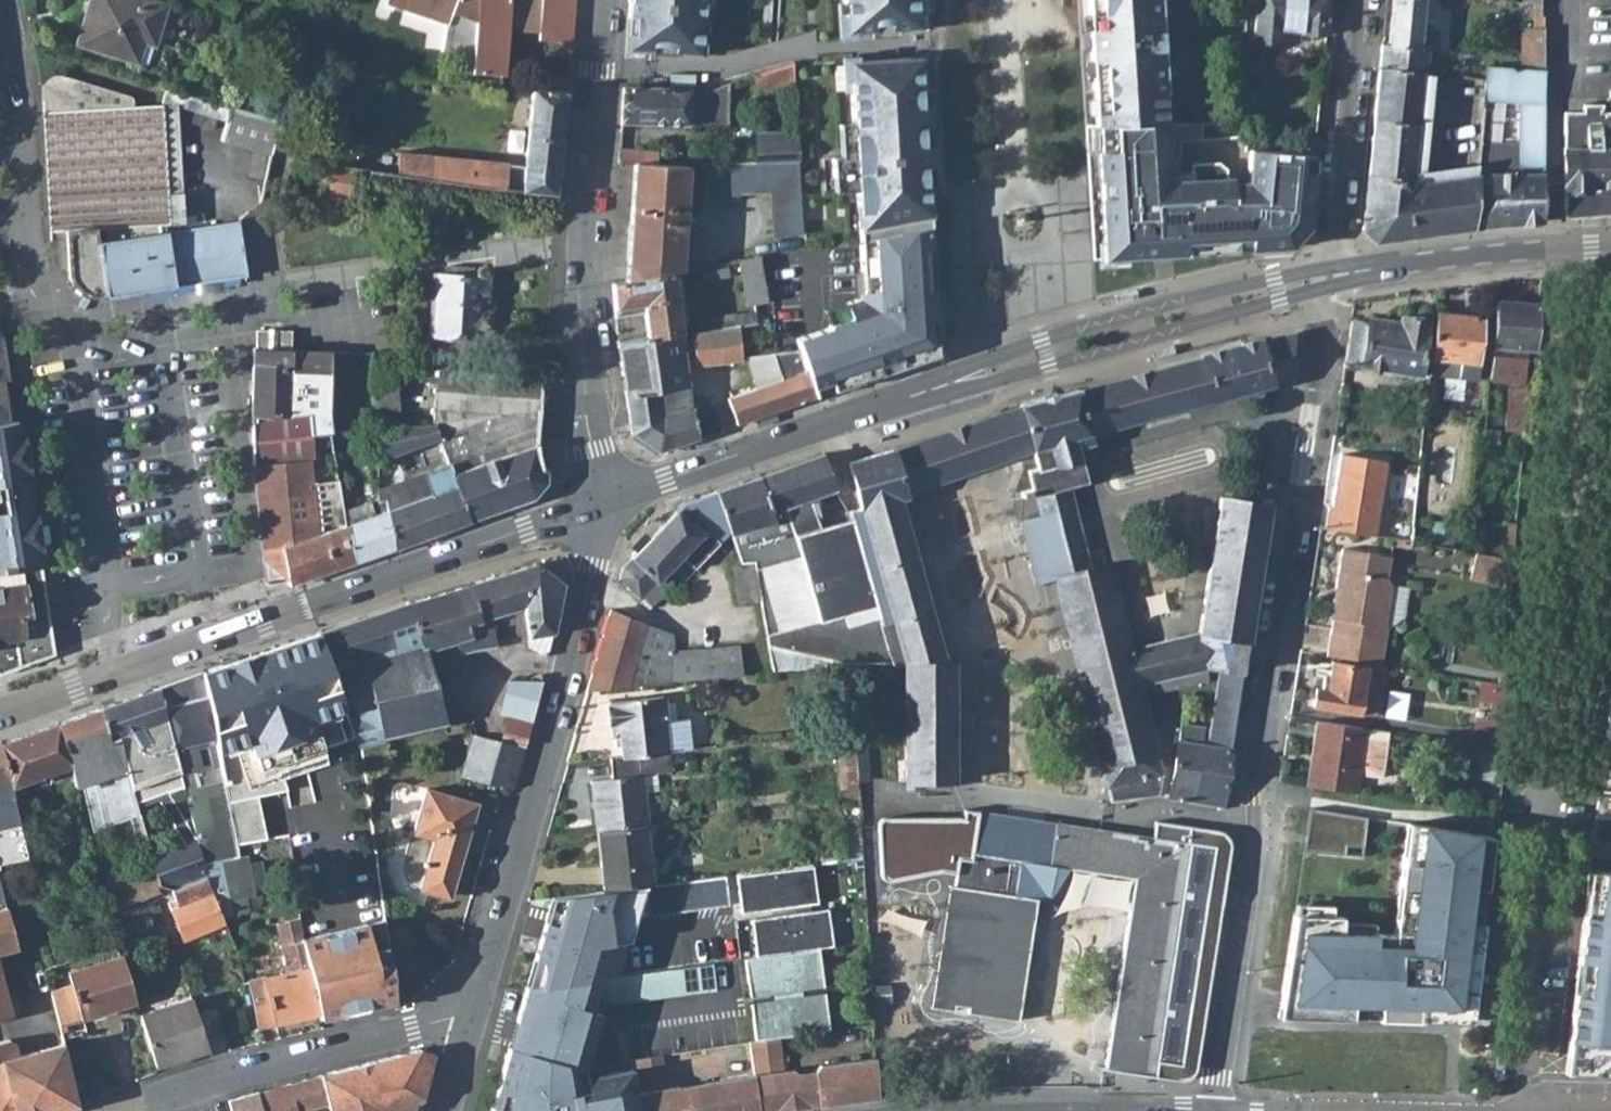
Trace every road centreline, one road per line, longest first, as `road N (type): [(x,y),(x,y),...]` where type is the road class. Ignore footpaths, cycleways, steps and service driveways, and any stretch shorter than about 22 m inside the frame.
road 1 (residential): [(1325,278),(1201,1110)]
road 2 (tertiary): [(606,500),(1029,356),(1325,278)]
road 3 (tertiary): [(0,713),(606,500)]
road 4 (tertiary): [(467,1022),(589,599),(606,500)]
road 5 (tertiary): [(599,0),(578,289),(606,500)]
road 6 (residential): [(467,1022),(445,1018),(411,1026),(116,1110)]
road 7 (residential): [(1,0),(35,275),(75,349)]
road 8 (tertiary): [(1325,278),(1610,244)]
road 9 (residential): [(1354,0),(1325,278)]
road 10 (residential): [(1042,1110),(1189,1110)]

